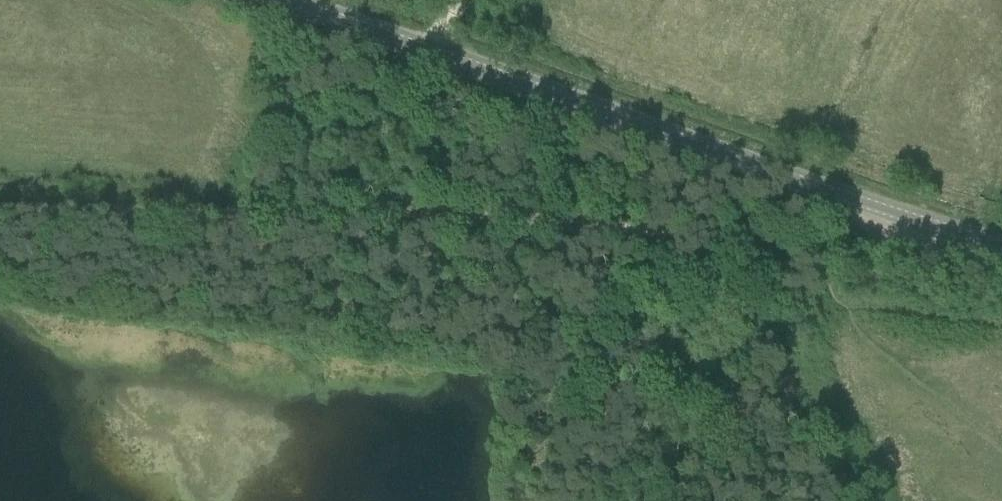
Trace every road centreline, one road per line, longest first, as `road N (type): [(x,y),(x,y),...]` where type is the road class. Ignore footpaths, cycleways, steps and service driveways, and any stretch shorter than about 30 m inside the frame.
road 1 (track): [(0,207),(480,216),(819,235)]
road 2 (tertiary): [(285,0),(1001,244)]

